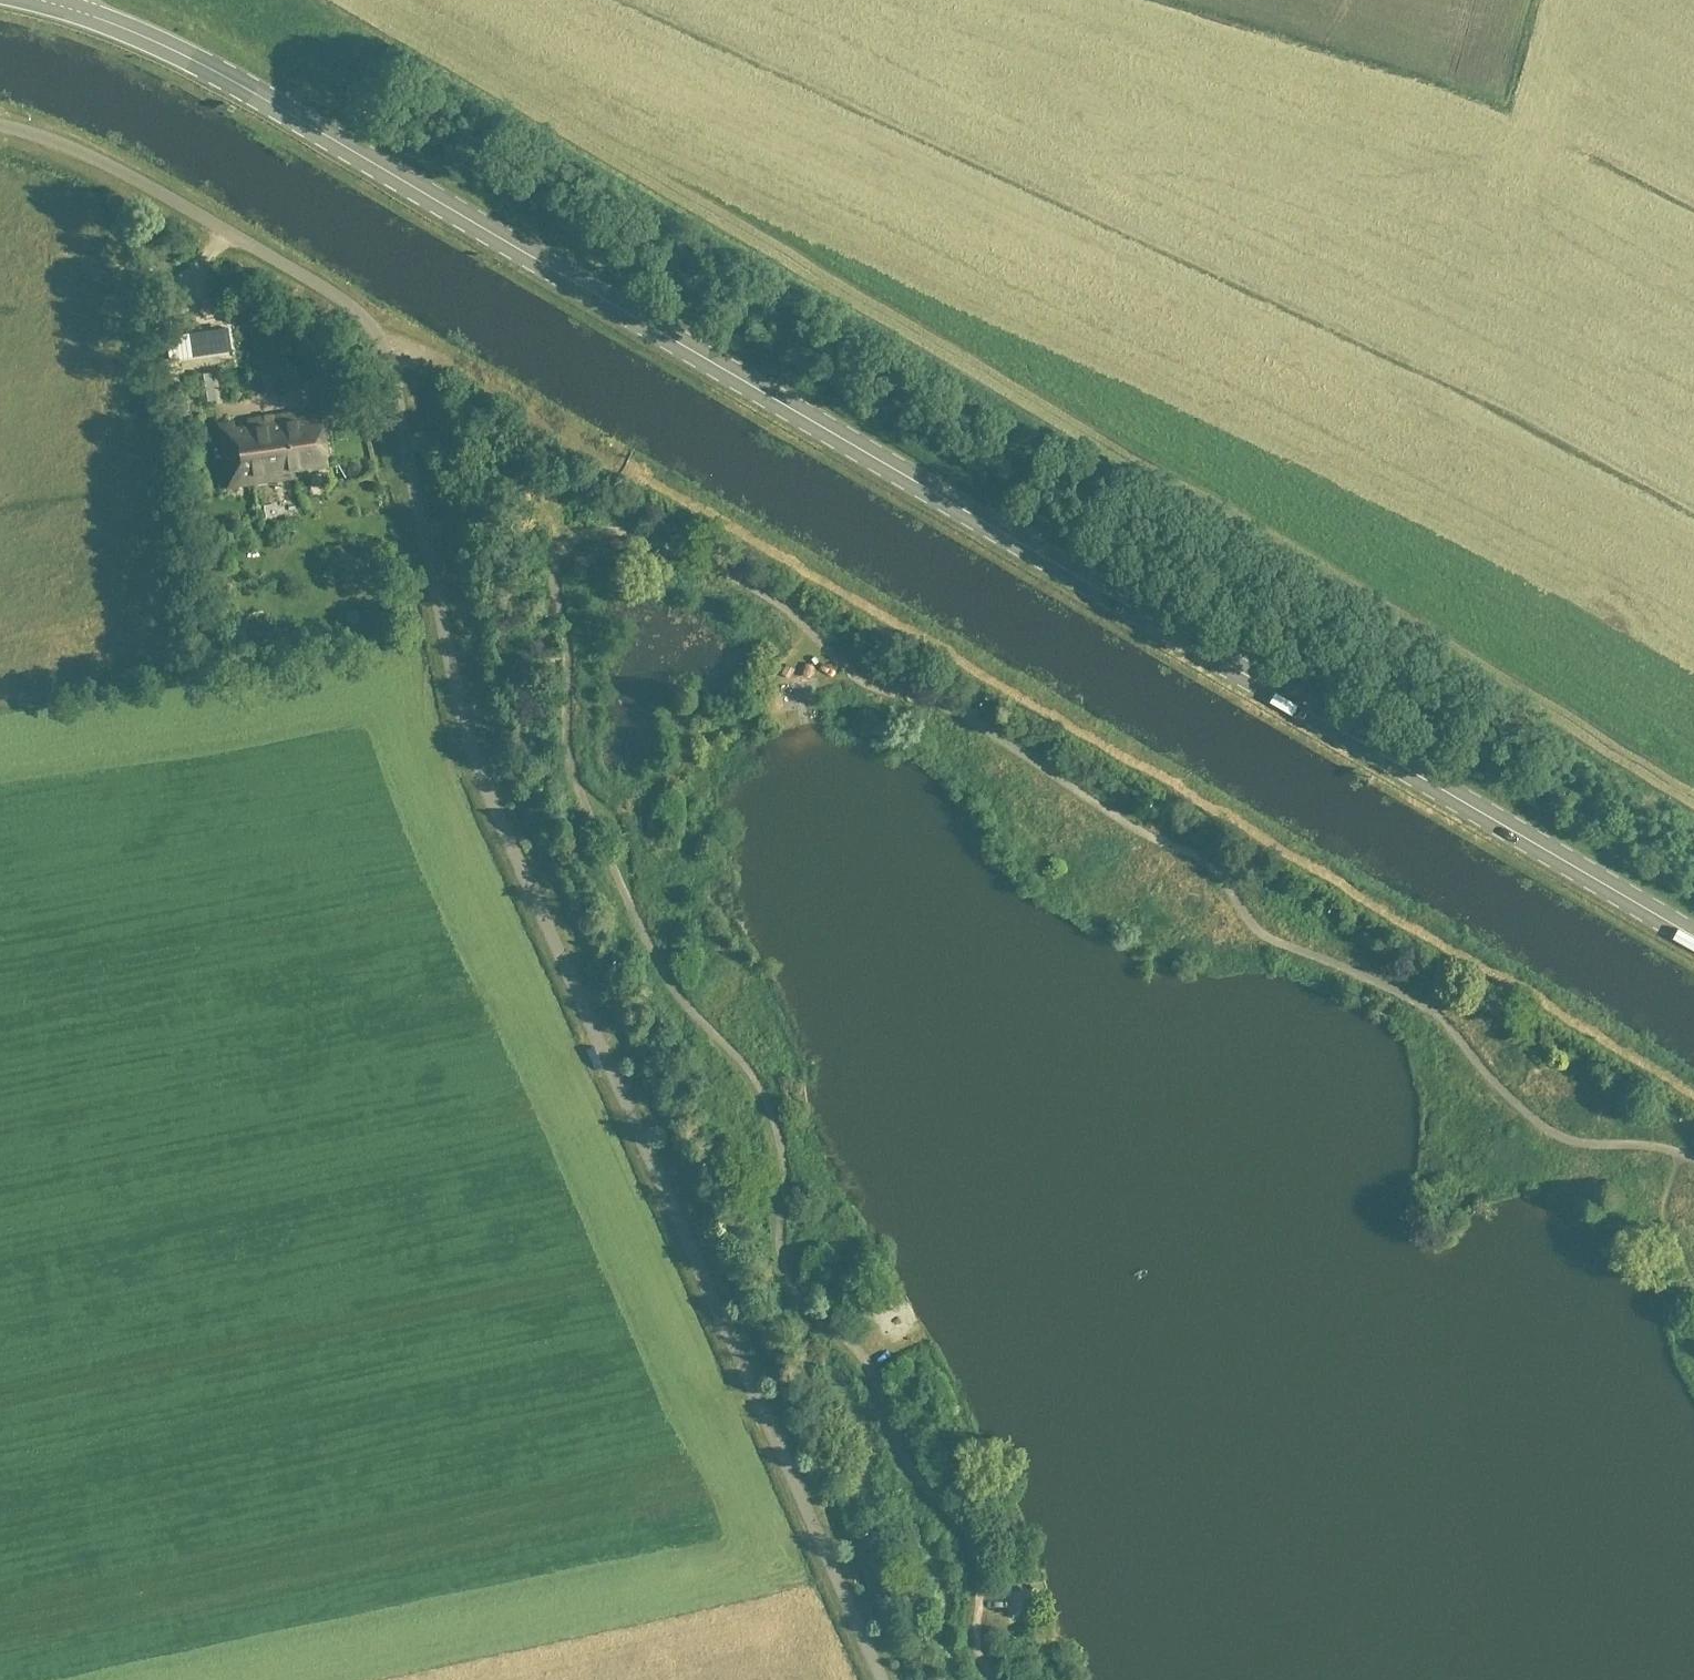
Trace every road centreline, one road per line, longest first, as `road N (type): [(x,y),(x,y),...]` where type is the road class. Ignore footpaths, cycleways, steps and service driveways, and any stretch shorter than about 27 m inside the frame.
road 1 (primary): [(1693,940),(285,113),(177,53),(61,8)]
road 2 (unclassified): [(0,127),(104,165),(285,267),(354,312),(380,344),(478,772),(879,1679)]

